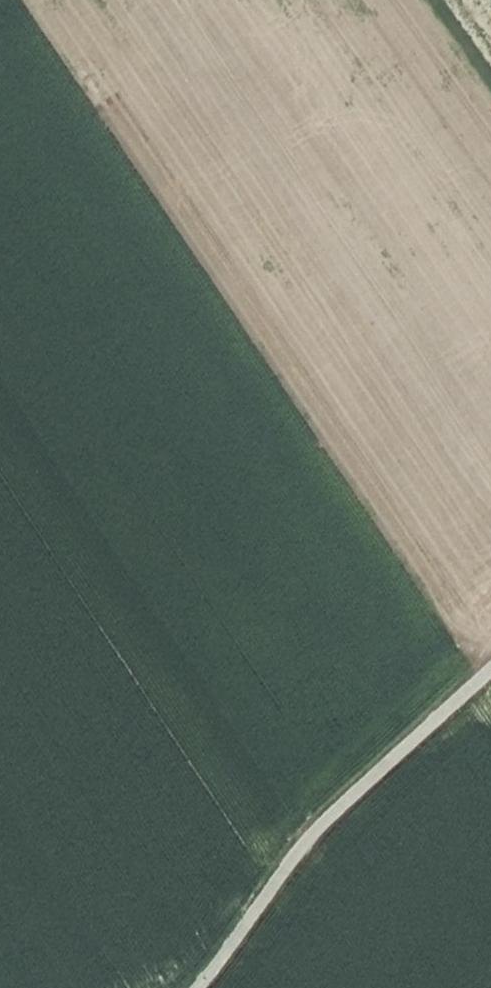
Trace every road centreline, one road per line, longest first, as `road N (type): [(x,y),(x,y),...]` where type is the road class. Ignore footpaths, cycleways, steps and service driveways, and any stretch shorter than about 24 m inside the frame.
road 1 (track): [(203,987),(235,961),(326,823),(490,673)]

